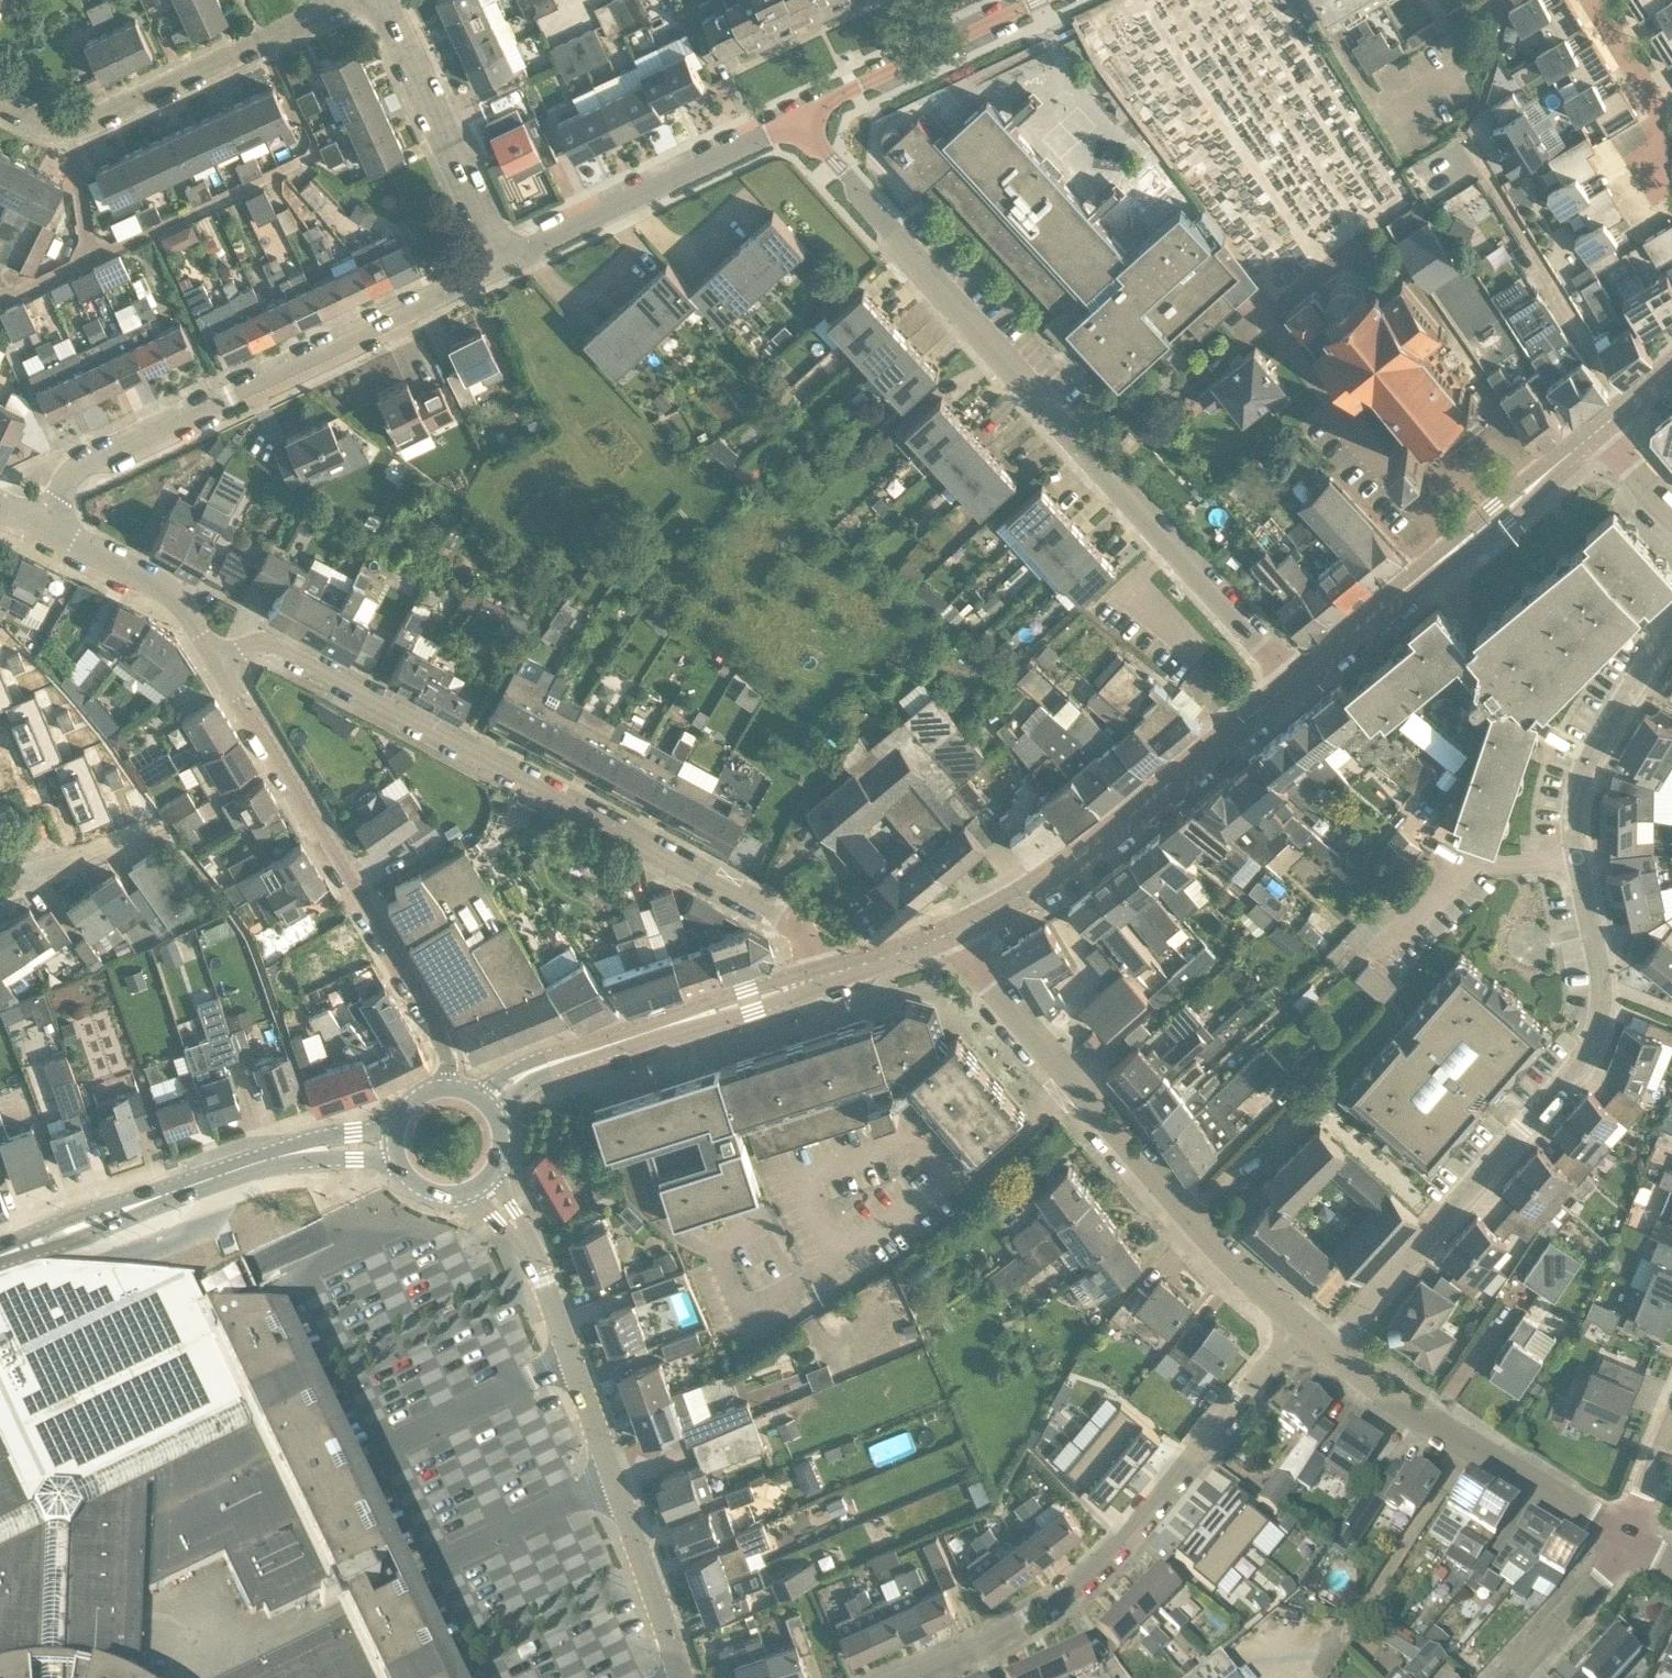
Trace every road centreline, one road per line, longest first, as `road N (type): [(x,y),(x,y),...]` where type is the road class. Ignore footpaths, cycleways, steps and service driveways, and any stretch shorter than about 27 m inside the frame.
road 1 (residential): [(1325,1347),(1572,1077),(1593,1041),(1603,987),(1578,858),(1577,794),(1671,624)]
road 2 (residential): [(1297,681),(793,122)]
road 3 (residential): [(819,979),(800,932),(776,914),(383,698),(267,643),(219,664)]
road 4 (residential): [(36,525),(68,473),(501,263)]
road 5 (residential): [(1300,1328),(1101,1569),(1054,1606),(909,1677)]
road 6 (residential): [(1300,1328),(1178,1207),(951,932)]
road 7 (residential): [(219,664),(447,1047),(446,1089)]
road 8 (secondary): [(951,932),(1085,854),(1297,681)]
road 9 (secondary): [(0,1254),(302,1152),(396,1144)]
road 10 (unclassified): [(636,1540),(543,1278),(483,1179)]
road 11 (secondary): [(1297,681),(1600,431)]
road 12 (residential): [(0,103),(56,128),(94,121),(341,0)]
road 13 (secondary): [(483,1103),(532,1070),(819,979)]
road 14 (residential): [(1630,1535),(1381,1391),(1325,1347)]
road 15 (residential): [(501,263),(793,122)]
road 16 (residential): [(501,263),(399,35),(375,0)]
road 17 (residential): [(793,122),(1041,0)]
road 18 (residential): [(219,664),(176,600),(36,525)]
road 19 (residential): [(1591,0),(1653,100),(1659,180)]
road 20 (residential): [(1509,1677),(1608,1572),(1630,1535)]
road 21 (residential): [(154,825),(0,883)]
road 22 (residential): [(681,1677),(636,1540)]
road 23 (secondary): [(819,979),(951,932)]

